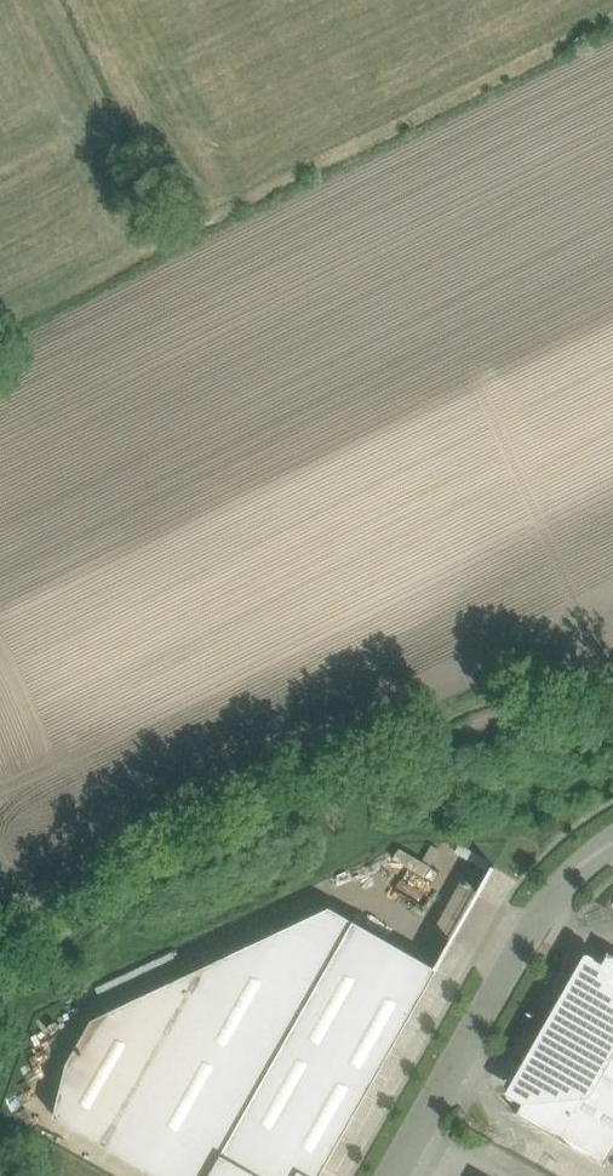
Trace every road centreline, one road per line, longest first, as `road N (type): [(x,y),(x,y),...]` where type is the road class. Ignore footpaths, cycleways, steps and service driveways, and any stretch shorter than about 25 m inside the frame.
road 1 (unclassified): [(612,836),(549,892),(388,1175)]

